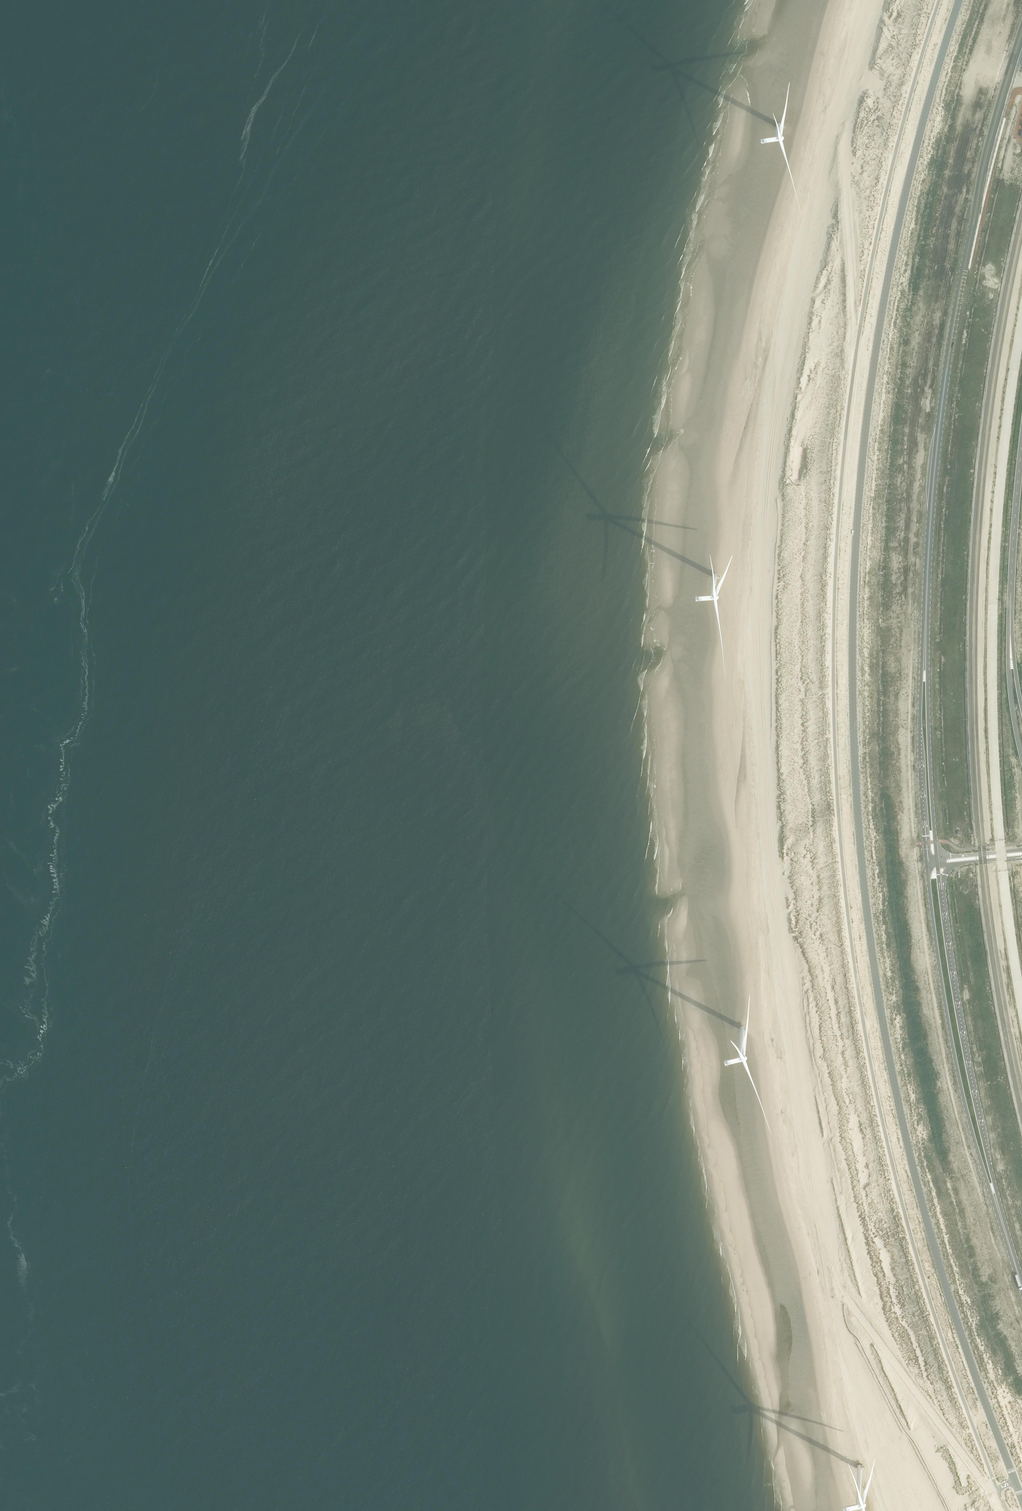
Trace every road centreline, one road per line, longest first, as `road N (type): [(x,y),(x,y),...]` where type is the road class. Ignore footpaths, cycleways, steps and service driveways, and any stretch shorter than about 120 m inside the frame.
road 1 (unclassified): [(959,0),(905,196),(877,342),(858,483),(852,624),(855,765),(873,975),(950,1305)]
road 2 (secondary): [(1021,42),(954,323),(925,637)]
road 3 (secondary): [(926,863),(945,1065),(1016,1322)]
road 4 (secondary): [(1021,1287),(966,1061),(940,889)]
road 5 (track): [(854,1308),(834,1296),(826,1320),(875,1407),(918,1510)]
road 6 (secondary): [(925,637),(920,767),(926,863)]
road 7 (secondary): [(937,858),(925,637)]
road 8 (unclassified): [(950,1305),(933,1311),(992,1452),(997,1489)]
road 9 (unclassified): [(1010,637),(1021,440)]
road 10 (unclassified): [(950,1305),(1011,1483)]
road 11 (unclassified): [(1010,637),(1021,760)]

